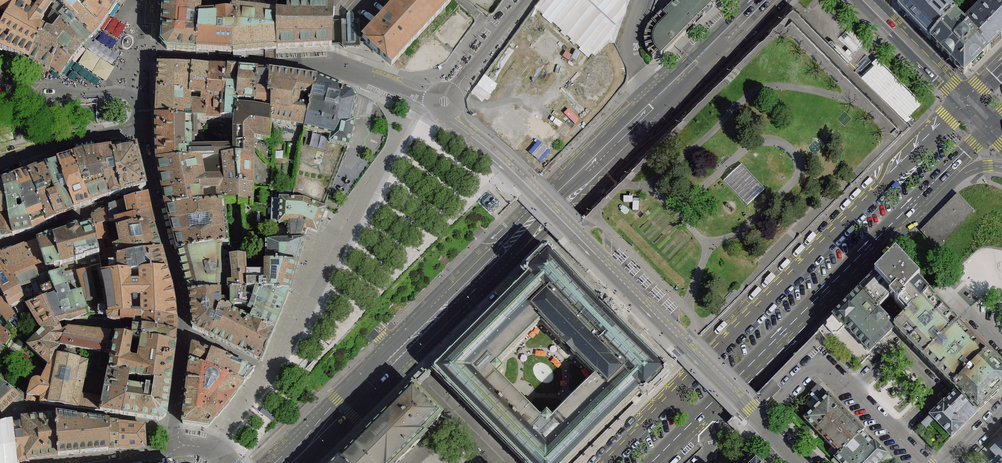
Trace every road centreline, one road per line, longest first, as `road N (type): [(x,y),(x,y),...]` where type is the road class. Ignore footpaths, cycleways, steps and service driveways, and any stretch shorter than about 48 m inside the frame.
road 1 (tertiary): [(664,95),(287,462)]
road 2 (secondary): [(965,102),(604,462)]
road 3 (residential): [(528,0),(444,102),(441,116),(686,351)]
road 4 (secondary): [(655,462),(932,188)]
road 5 (residential): [(154,189),(182,299),(178,449)]
road 6 (residential): [(894,434),(936,391),(894,349),(852,394)]
road 7 (residential): [(154,189),(0,248)]
road 8 (residential): [(143,125),(131,94),(0,92)]
road 9 (residential): [(0,158),(143,125)]
road 10 (tertiary): [(764,0),(664,95)]
road 11 (residential): [(852,394),(820,360),(758,420)]
road 12 (tertiary): [(965,102),(878,15)]

